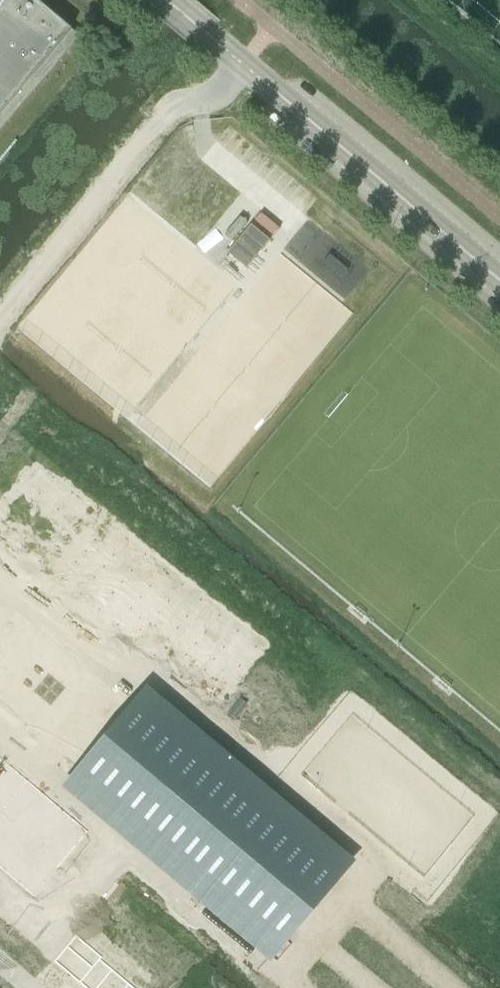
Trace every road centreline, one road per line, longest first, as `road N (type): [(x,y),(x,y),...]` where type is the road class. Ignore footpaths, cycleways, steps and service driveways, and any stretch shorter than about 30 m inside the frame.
road 1 (unknown): [(242,63),(214,94),(171,104),(0,346)]
road 2 (tertiary): [(208,35),(499,280)]

